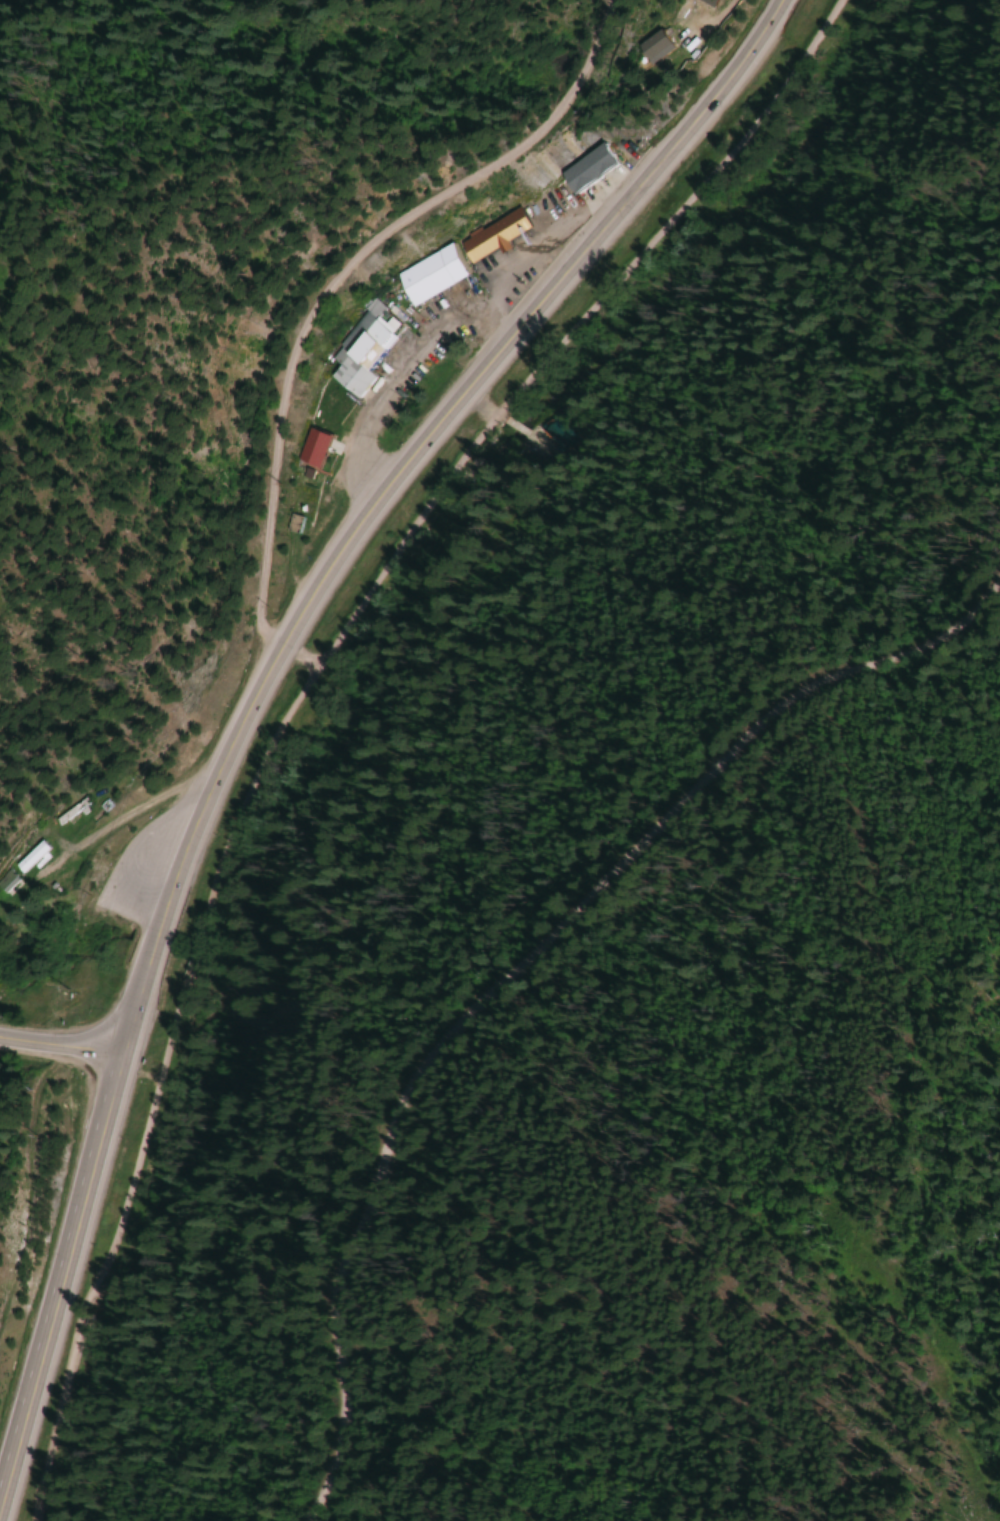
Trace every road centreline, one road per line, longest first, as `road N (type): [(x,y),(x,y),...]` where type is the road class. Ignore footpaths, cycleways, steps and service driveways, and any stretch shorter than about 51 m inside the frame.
road 1 (primary): [(4,1520),(174,906),(307,616),(779,0)]
road 2 (secondary): [(128,1055),(0,1037)]

